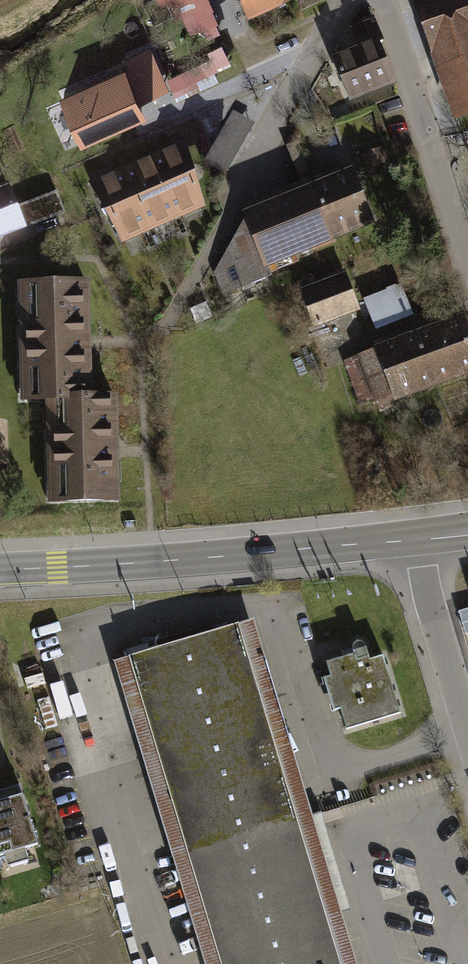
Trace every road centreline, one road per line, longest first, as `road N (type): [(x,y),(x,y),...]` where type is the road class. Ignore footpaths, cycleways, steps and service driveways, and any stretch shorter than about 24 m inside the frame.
road 1 (secondary): [(0,570),(410,536)]
road 2 (residential): [(345,0),(159,333)]
road 3 (residential): [(467,259),(382,0)]
road 4 (residential): [(410,536),(467,735)]

